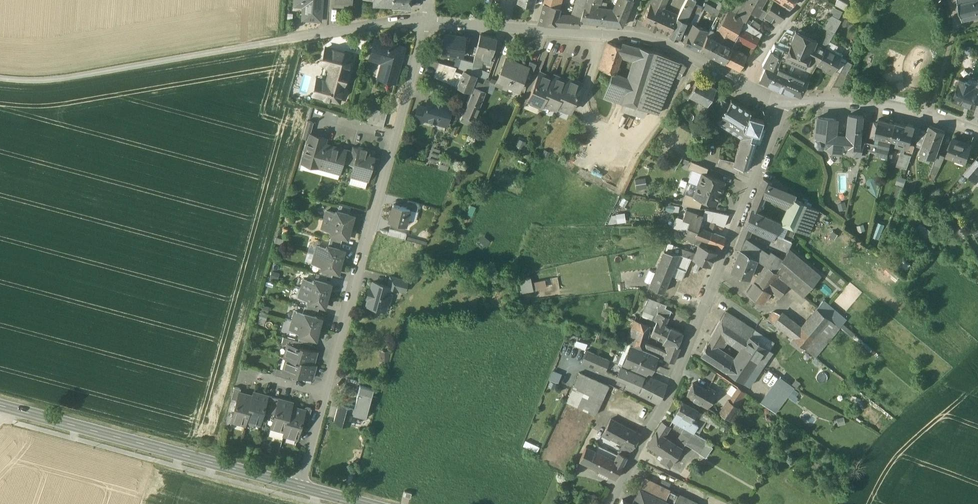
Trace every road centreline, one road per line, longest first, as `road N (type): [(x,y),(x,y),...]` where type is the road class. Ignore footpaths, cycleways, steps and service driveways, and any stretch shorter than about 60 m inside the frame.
road 1 (residential): [(612,503),(672,388),(789,103)]
road 2 (residential): [(428,23),(629,38),(742,85)]
road 3 (secondary): [(0,405),(302,487)]
road 4 (unclassified): [(297,37),(38,81),(0,76)]
road 5 (residential): [(326,393),(397,135)]
road 6 (residential): [(789,103),(830,96),(977,132)]
road 7 (residential): [(428,23),(389,21),(297,37)]

